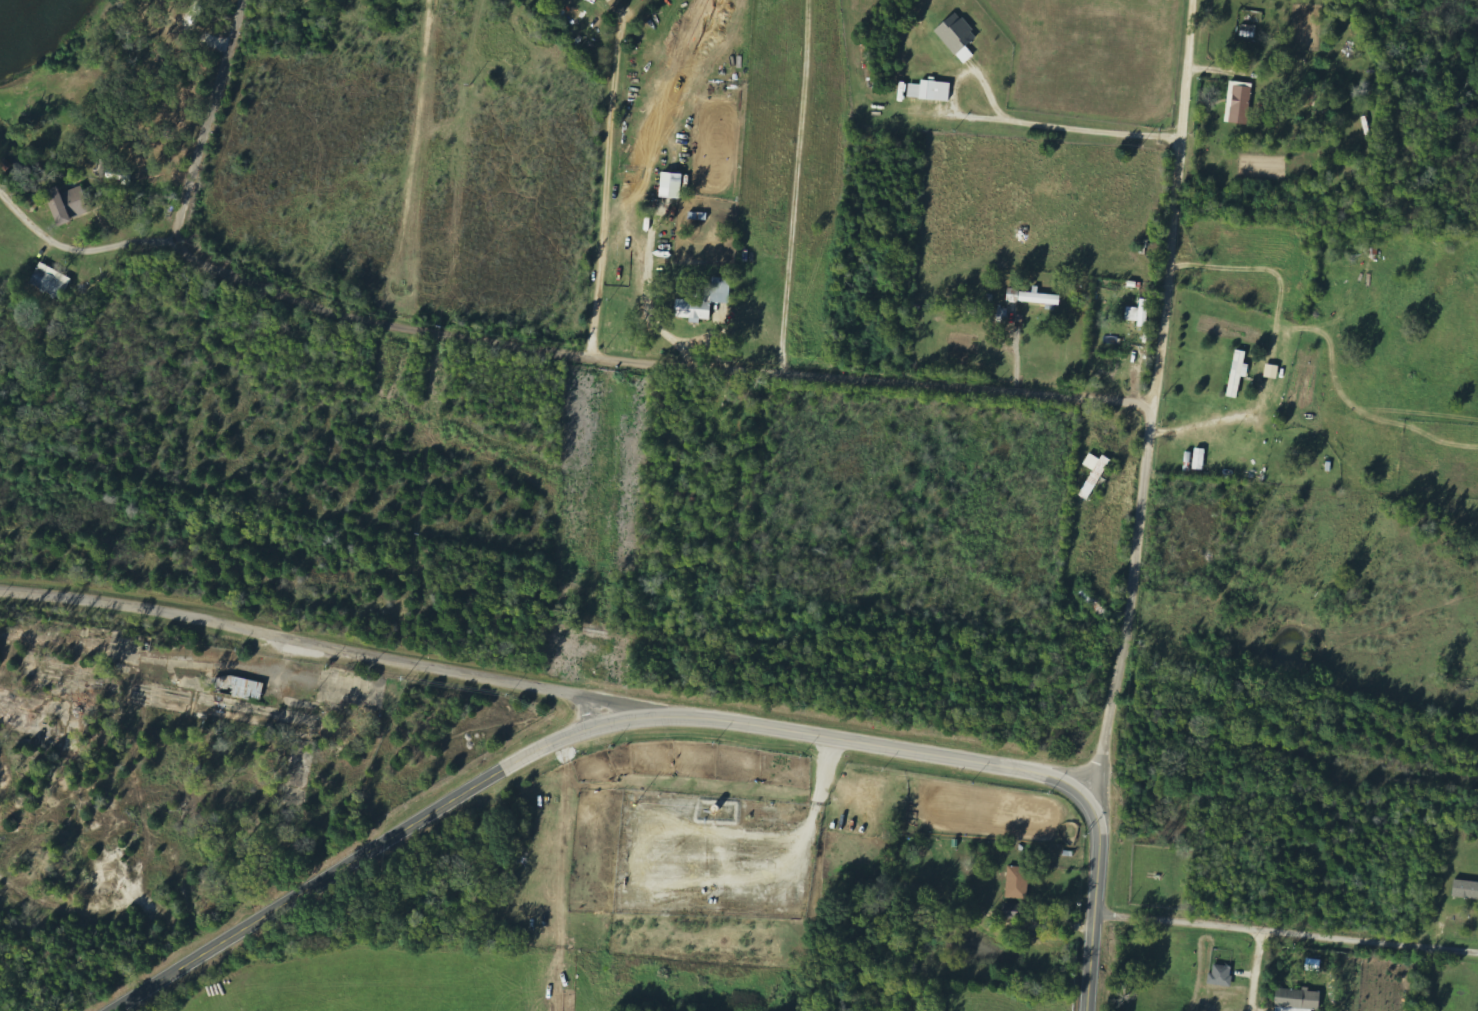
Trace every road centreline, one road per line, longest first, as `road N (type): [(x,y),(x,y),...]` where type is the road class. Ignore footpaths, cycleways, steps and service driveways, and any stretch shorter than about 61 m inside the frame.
road 1 (tertiary): [(1082,797),(1032,771),(695,716),(593,729),(468,791),(116,1010)]
road 2 (residential): [(1151,404),(616,360),(376,324),(275,283)]
road 3 (residential): [(1082,797),(1096,776),(1133,603),(1195,0)]
road 4 (residential): [(0,592),(434,654),(639,720)]
road 5 (residential): [(1477,953),(1093,914)]
road 6 (residential): [(782,373),(809,0)]
road 7 (residential): [(275,283),(164,243),(220,93),(243,0)]
road 8 (residential): [(590,351),(616,38)]
road 9 (tertiary): [(1086,1010),(1099,834),(1082,797)]
road 10 (residential): [(164,243),(75,251),(44,238),(0,196)]

